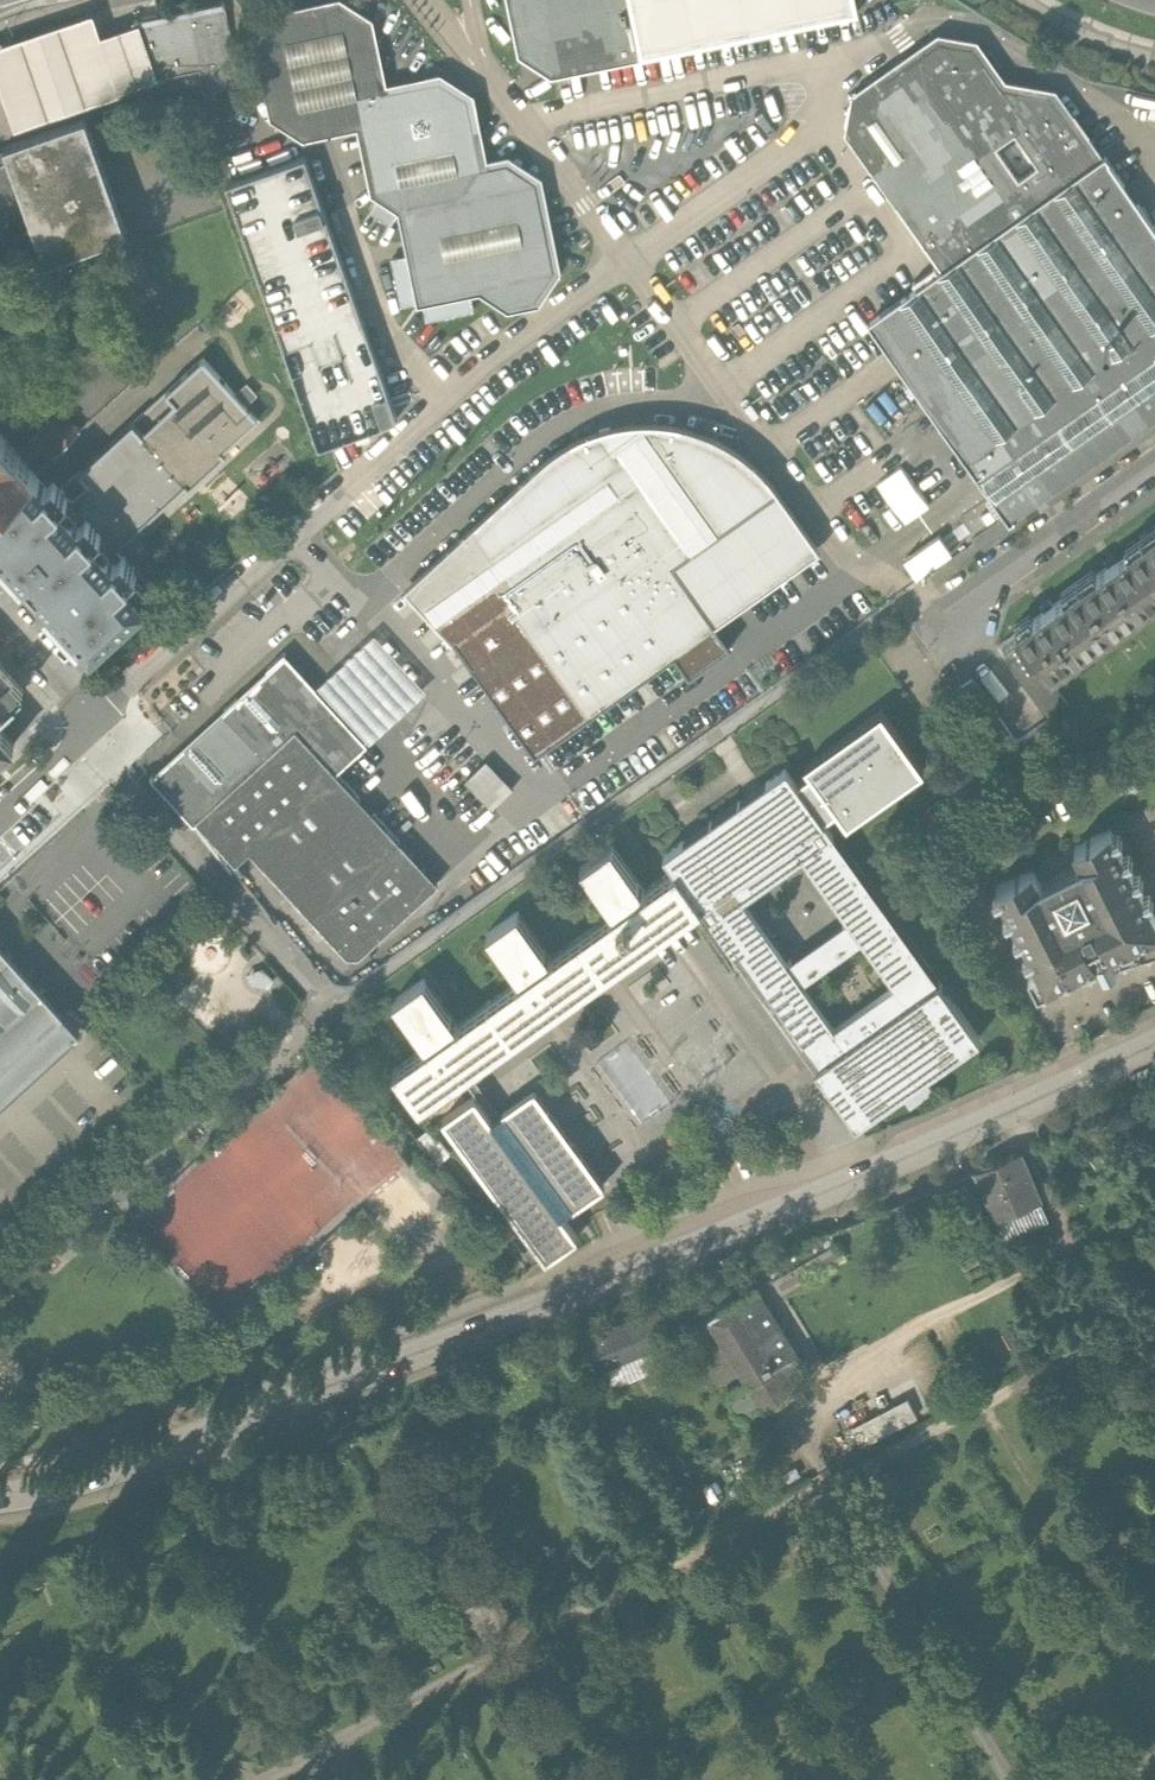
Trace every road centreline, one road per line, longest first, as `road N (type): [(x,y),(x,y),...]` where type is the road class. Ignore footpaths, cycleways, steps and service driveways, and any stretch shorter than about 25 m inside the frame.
road 1 (residential): [(1154,1043),(856,1179),(141,1476),(0,1501)]
road 2 (residential): [(0,820),(84,743),(95,714),(0,610)]
road 3 (residential): [(1154,470),(950,612)]

